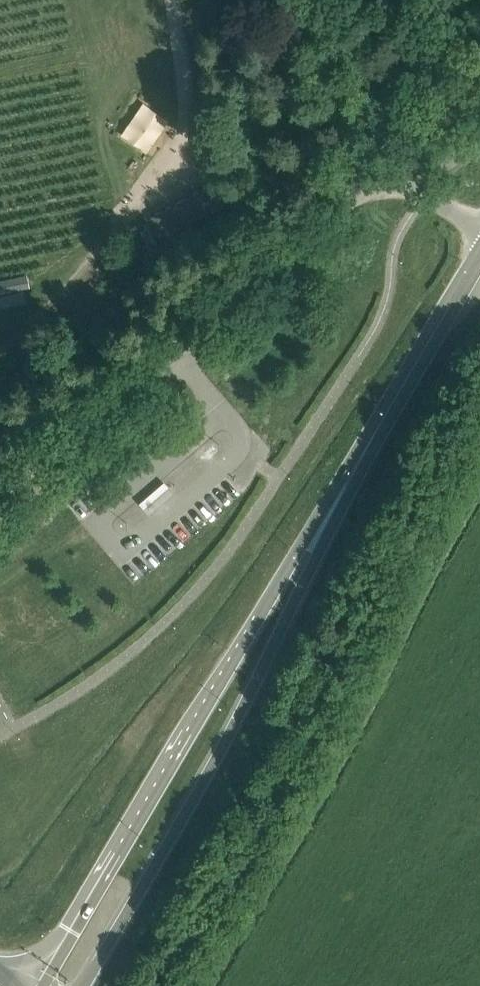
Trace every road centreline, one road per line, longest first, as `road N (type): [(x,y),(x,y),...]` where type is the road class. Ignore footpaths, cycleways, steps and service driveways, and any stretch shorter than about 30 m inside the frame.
road 1 (unclassified): [(479,229),(399,187),(354,194),(0,497)]
road 2 (secondary): [(343,487),(45,985)]
road 3 (secondary): [(76,985),(226,732),(309,572),(343,487)]
road 4 (secondary): [(343,487),(479,258)]

